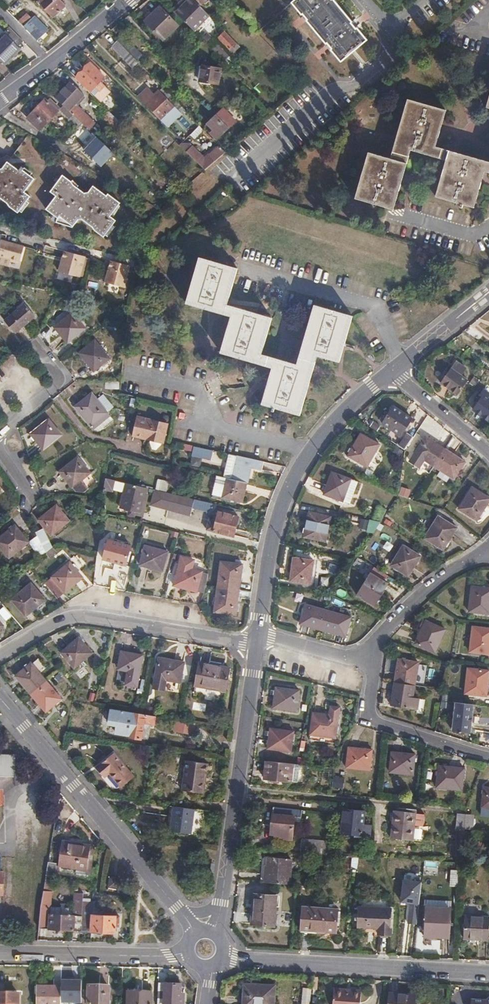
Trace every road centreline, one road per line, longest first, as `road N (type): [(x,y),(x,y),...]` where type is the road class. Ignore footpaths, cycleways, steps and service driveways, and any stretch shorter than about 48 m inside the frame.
road 1 (residential): [(393,371),(339,416),(296,476),(275,530),(258,634)]
road 2 (residential): [(0,697),(198,932)]
road 3 (residential): [(256,644),(217,934)]
road 4 (residential): [(0,658),(32,633),(79,617),(256,644)]
road 5 (residential): [(224,957),(488,972)]
road 6 (residential): [(232,181),(372,75),(398,39)]
road 7 (residential): [(187,953),(0,950)]
road 8 (residential): [(375,664),(368,720),(488,757)]
road 9 (residential): [(488,558),(465,564),(388,625),(375,664)]
road 10 (residential): [(0,99),(129,0)]
road 11 (residential): [(393,371),(488,456)]
road 12 (residential): [(488,293),(393,371)]

